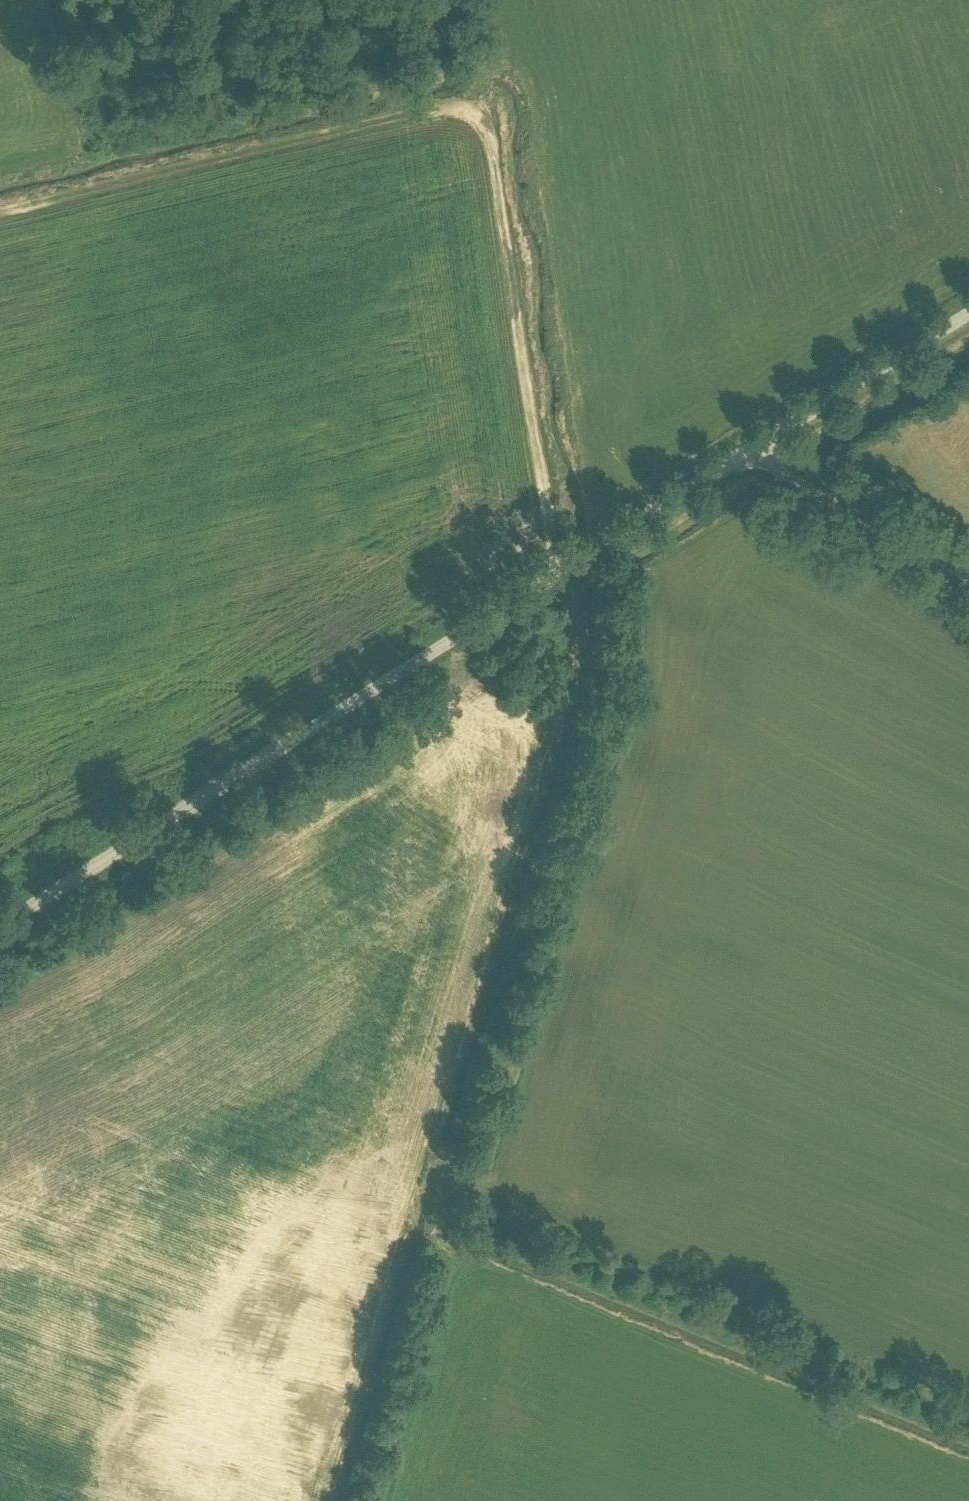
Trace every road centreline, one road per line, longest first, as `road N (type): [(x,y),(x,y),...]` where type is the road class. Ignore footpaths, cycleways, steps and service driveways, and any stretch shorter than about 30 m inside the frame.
road 1 (unclassified): [(0,909),(748,452)]
road 2 (unclassified): [(748,452),(968,313)]
road 3 (unclassified): [(968,579),(748,452)]

